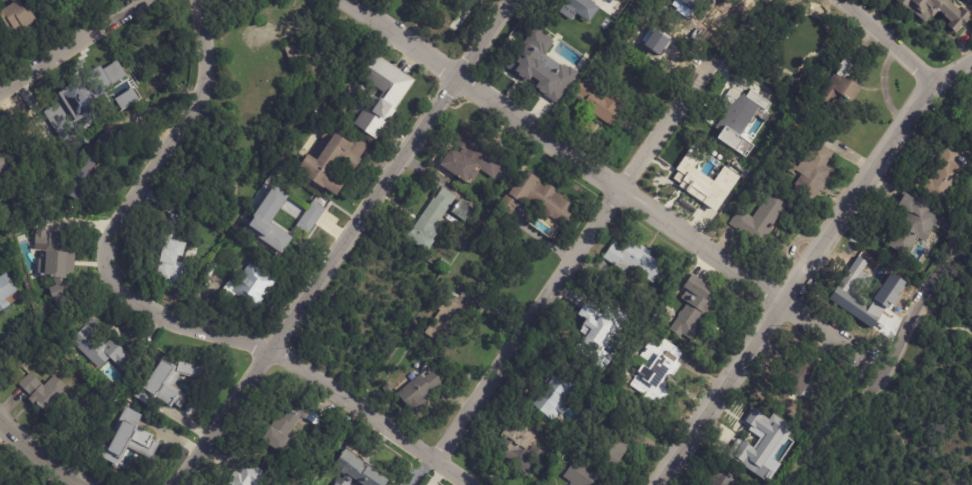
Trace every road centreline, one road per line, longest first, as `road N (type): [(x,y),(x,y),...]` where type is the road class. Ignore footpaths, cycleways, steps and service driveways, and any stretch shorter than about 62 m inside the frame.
road 1 (residential): [(475,484),(272,349),(174,323),(116,287),(106,267),(113,226),(206,72),(198,0)]
road 2 (residential): [(883,361),(350,0)]
road 3 (residential): [(513,0),(180,484)]
road 4 (residential): [(971,58),(932,82),(656,484)]
road 5 (residential): [(717,55),(436,457)]
road 6 (residential): [(971,243),(916,309),(800,484)]
road 7 (residential): [(148,0),(0,92)]
road 8 (residential): [(932,82),(842,0)]

